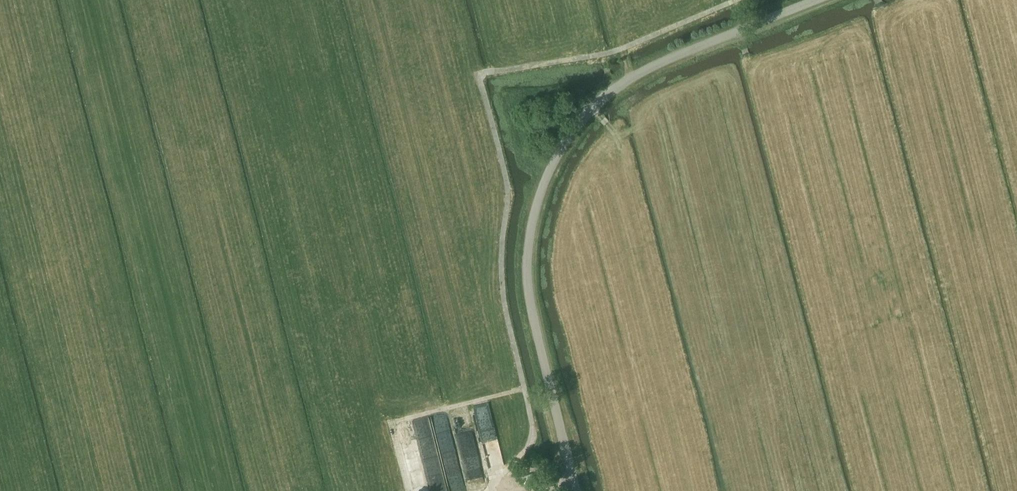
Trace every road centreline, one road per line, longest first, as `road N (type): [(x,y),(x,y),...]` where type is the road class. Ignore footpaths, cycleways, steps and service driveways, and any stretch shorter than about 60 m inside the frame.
road 1 (track): [(497,490),(532,443),(533,423),(501,263),(509,187),(478,74),(616,50),(740,0)]
road 2 (unclassified): [(816,0),(619,83),(567,138),(549,170),(527,270),(578,490)]

